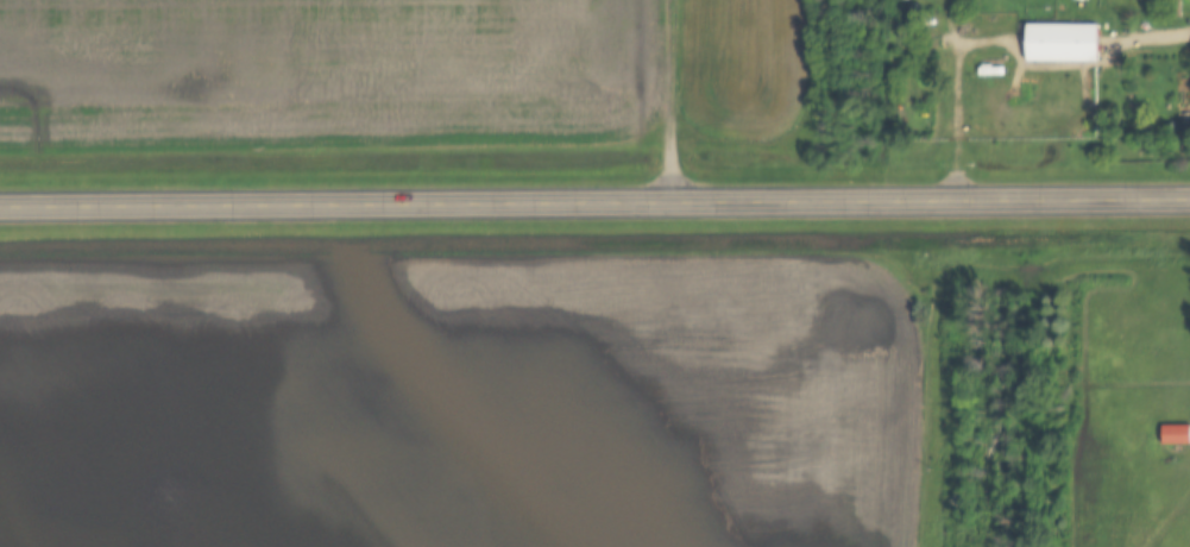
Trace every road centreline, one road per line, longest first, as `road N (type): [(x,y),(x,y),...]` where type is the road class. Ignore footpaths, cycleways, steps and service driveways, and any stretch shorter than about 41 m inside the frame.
road 1 (secondary): [(1189,202),(0,209)]

